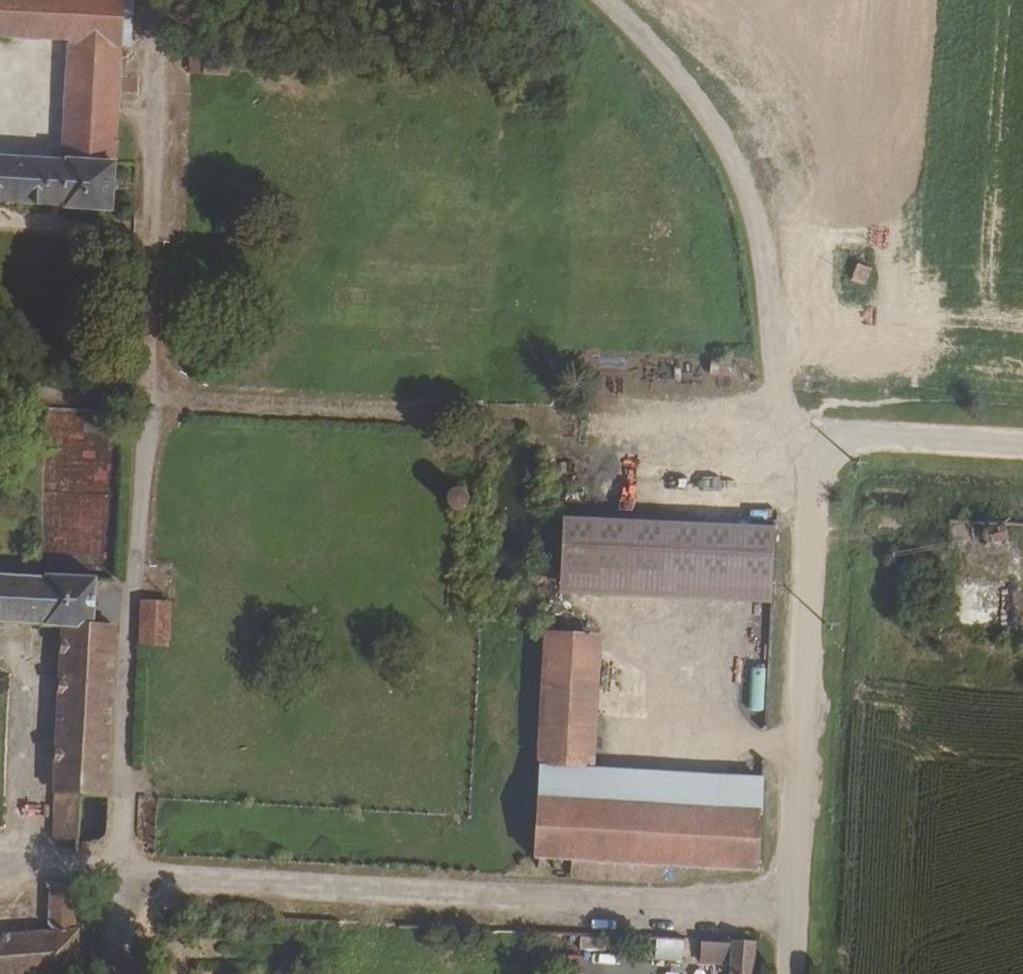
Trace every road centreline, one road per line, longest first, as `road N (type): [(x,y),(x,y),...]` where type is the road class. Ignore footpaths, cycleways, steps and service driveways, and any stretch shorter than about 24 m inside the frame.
road 1 (unclassified): [(158,0),(129,880)]
road 2 (track): [(801,437),(18,396),(0,386)]
road 3 (unclassified): [(129,880),(796,923)]
road 4 (track): [(814,450),(783,418),(772,257),(737,158),(591,0)]
road 5 (track): [(793,973),(814,450)]
road 6 (track): [(814,450),(1022,461)]

